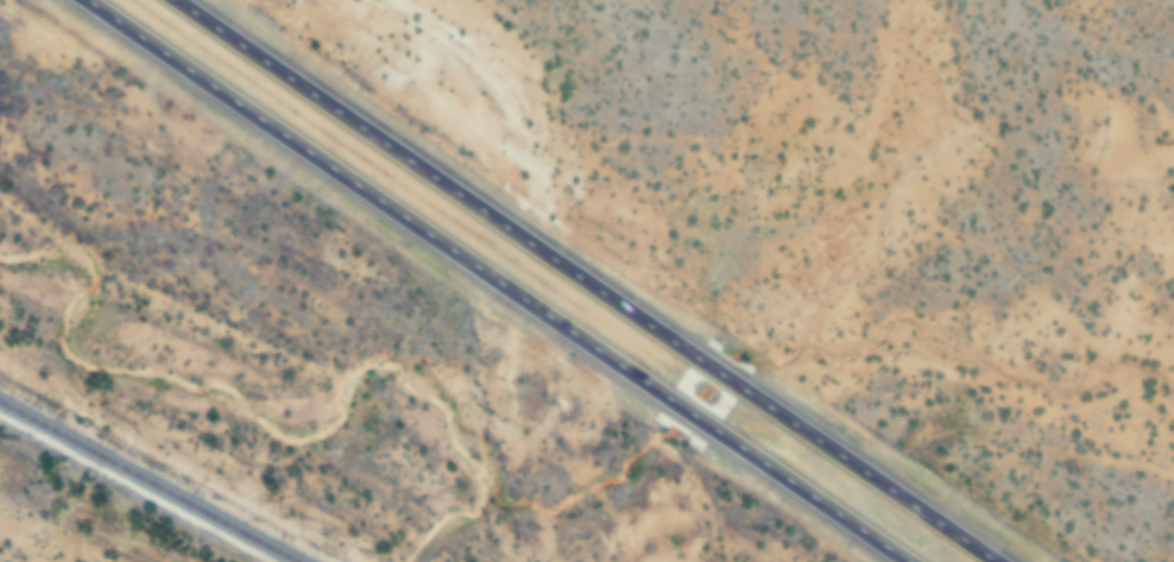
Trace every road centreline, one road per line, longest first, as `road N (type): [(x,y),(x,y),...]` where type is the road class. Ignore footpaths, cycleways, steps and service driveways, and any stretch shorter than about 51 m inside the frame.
road 1 (trunk): [(91,0),(916,561)]
road 2 (trunk): [(988,561),(167,0)]

